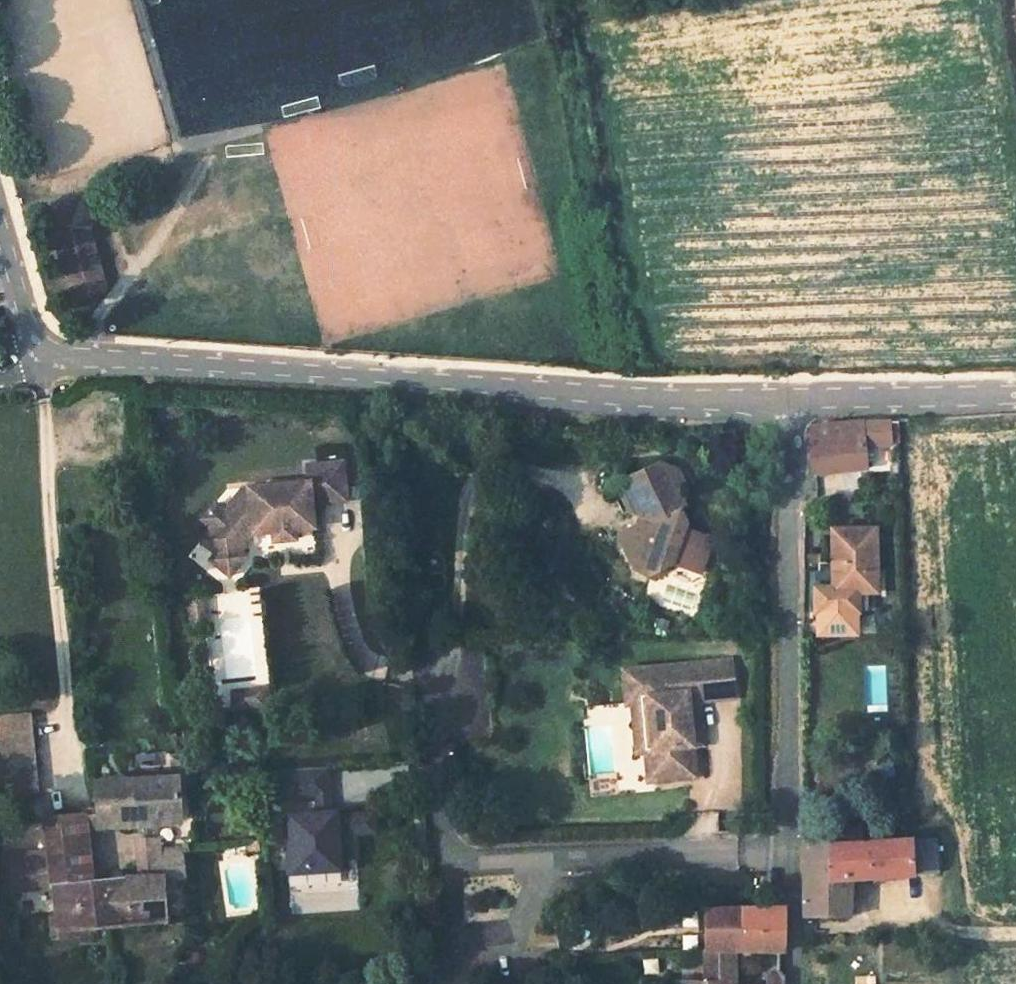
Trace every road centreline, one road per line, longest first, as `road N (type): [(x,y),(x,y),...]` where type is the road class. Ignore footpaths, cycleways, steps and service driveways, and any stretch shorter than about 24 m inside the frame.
road 1 (residential): [(39,361),(244,367),(617,399),(791,403)]
road 2 (residential): [(790,852),(791,403)]
road 3 (residential): [(546,863),(790,852)]
road 4 (residential): [(791,403),(1015,393)]
road 5 (residential): [(434,706),(453,868)]
road 6 (residential): [(0,224),(39,361)]
road 7 (residential): [(790,983),(790,852)]
road 8 (residential): [(460,940),(508,931),(546,863)]

